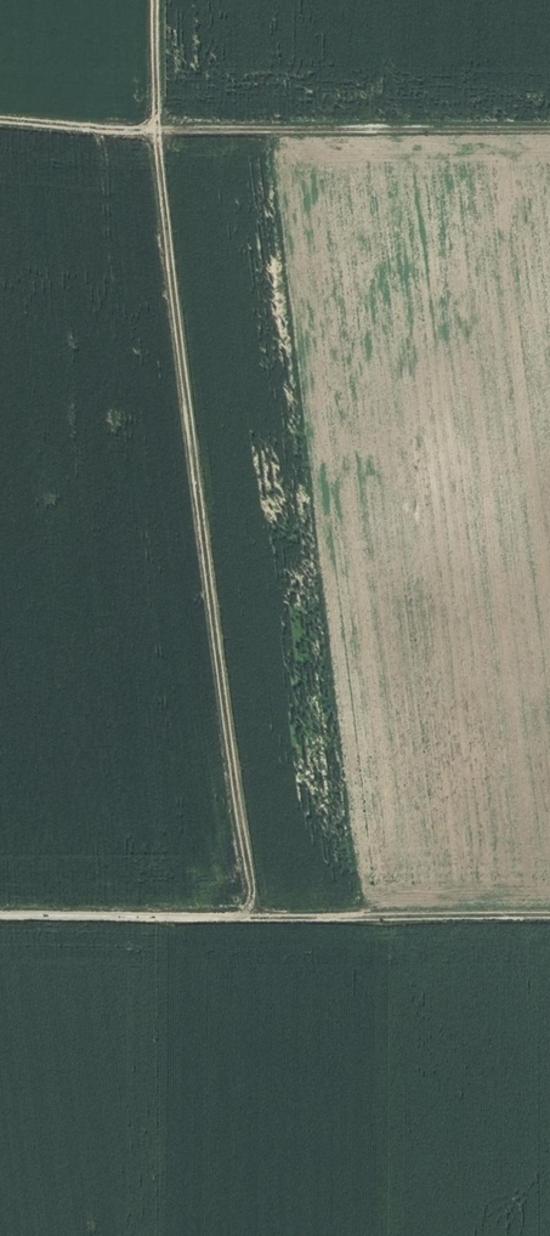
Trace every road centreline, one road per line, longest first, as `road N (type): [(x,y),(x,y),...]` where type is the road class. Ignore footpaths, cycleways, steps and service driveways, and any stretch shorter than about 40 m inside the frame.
road 1 (track): [(157,0),(155,129),(253,910)]
road 2 (track): [(549,123),(155,129),(0,119)]
road 3 (track): [(0,909),(549,910)]

